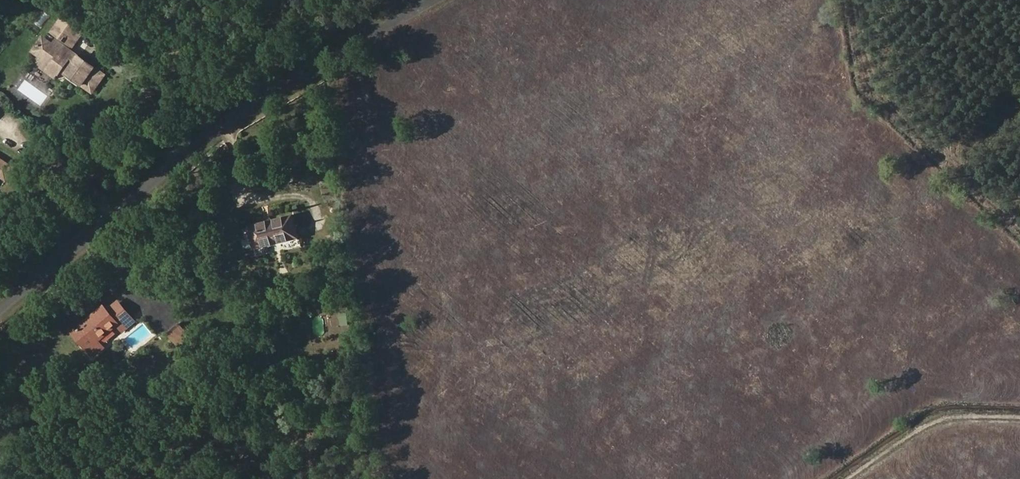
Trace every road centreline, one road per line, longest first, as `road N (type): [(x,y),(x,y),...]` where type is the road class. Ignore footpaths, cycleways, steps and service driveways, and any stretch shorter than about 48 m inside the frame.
road 1 (unclassified): [(0,313),(237,117),(440,0)]
road 2 (track): [(856,0),(875,83),(1019,225)]

